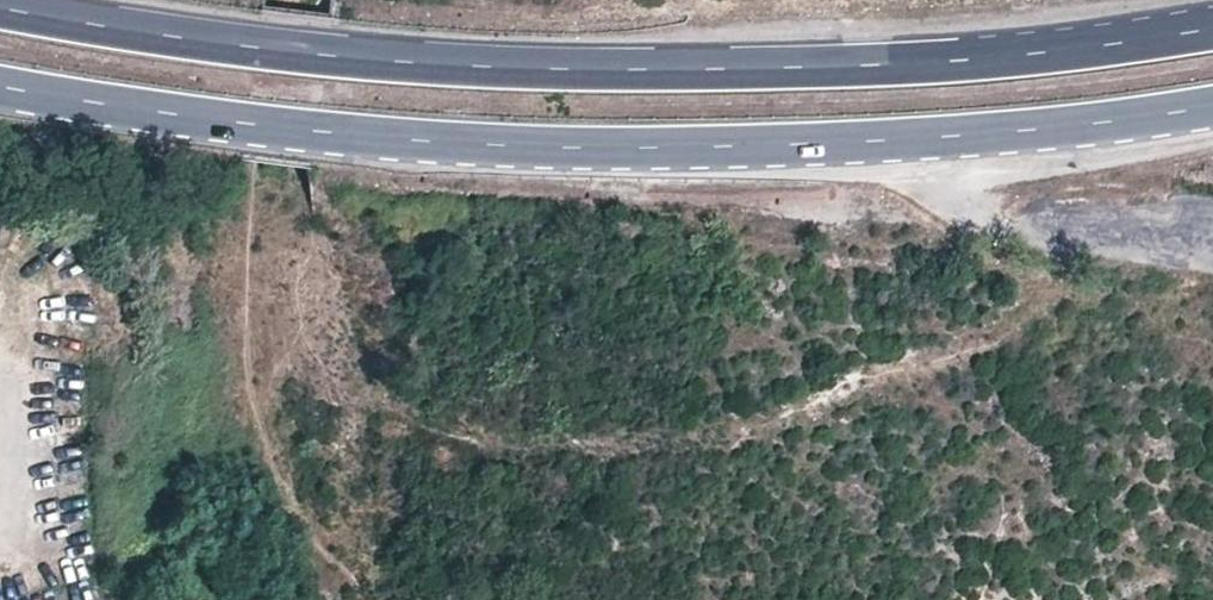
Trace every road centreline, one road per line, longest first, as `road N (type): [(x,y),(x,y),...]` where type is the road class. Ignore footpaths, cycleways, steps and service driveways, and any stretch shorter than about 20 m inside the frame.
road 1 (trunk): [(0,89),(303,135),(842,150),(1085,126),(1212,102)]
road 2 (trunk): [(1212,21),(826,68),(552,69),(296,51),(0,7)]

